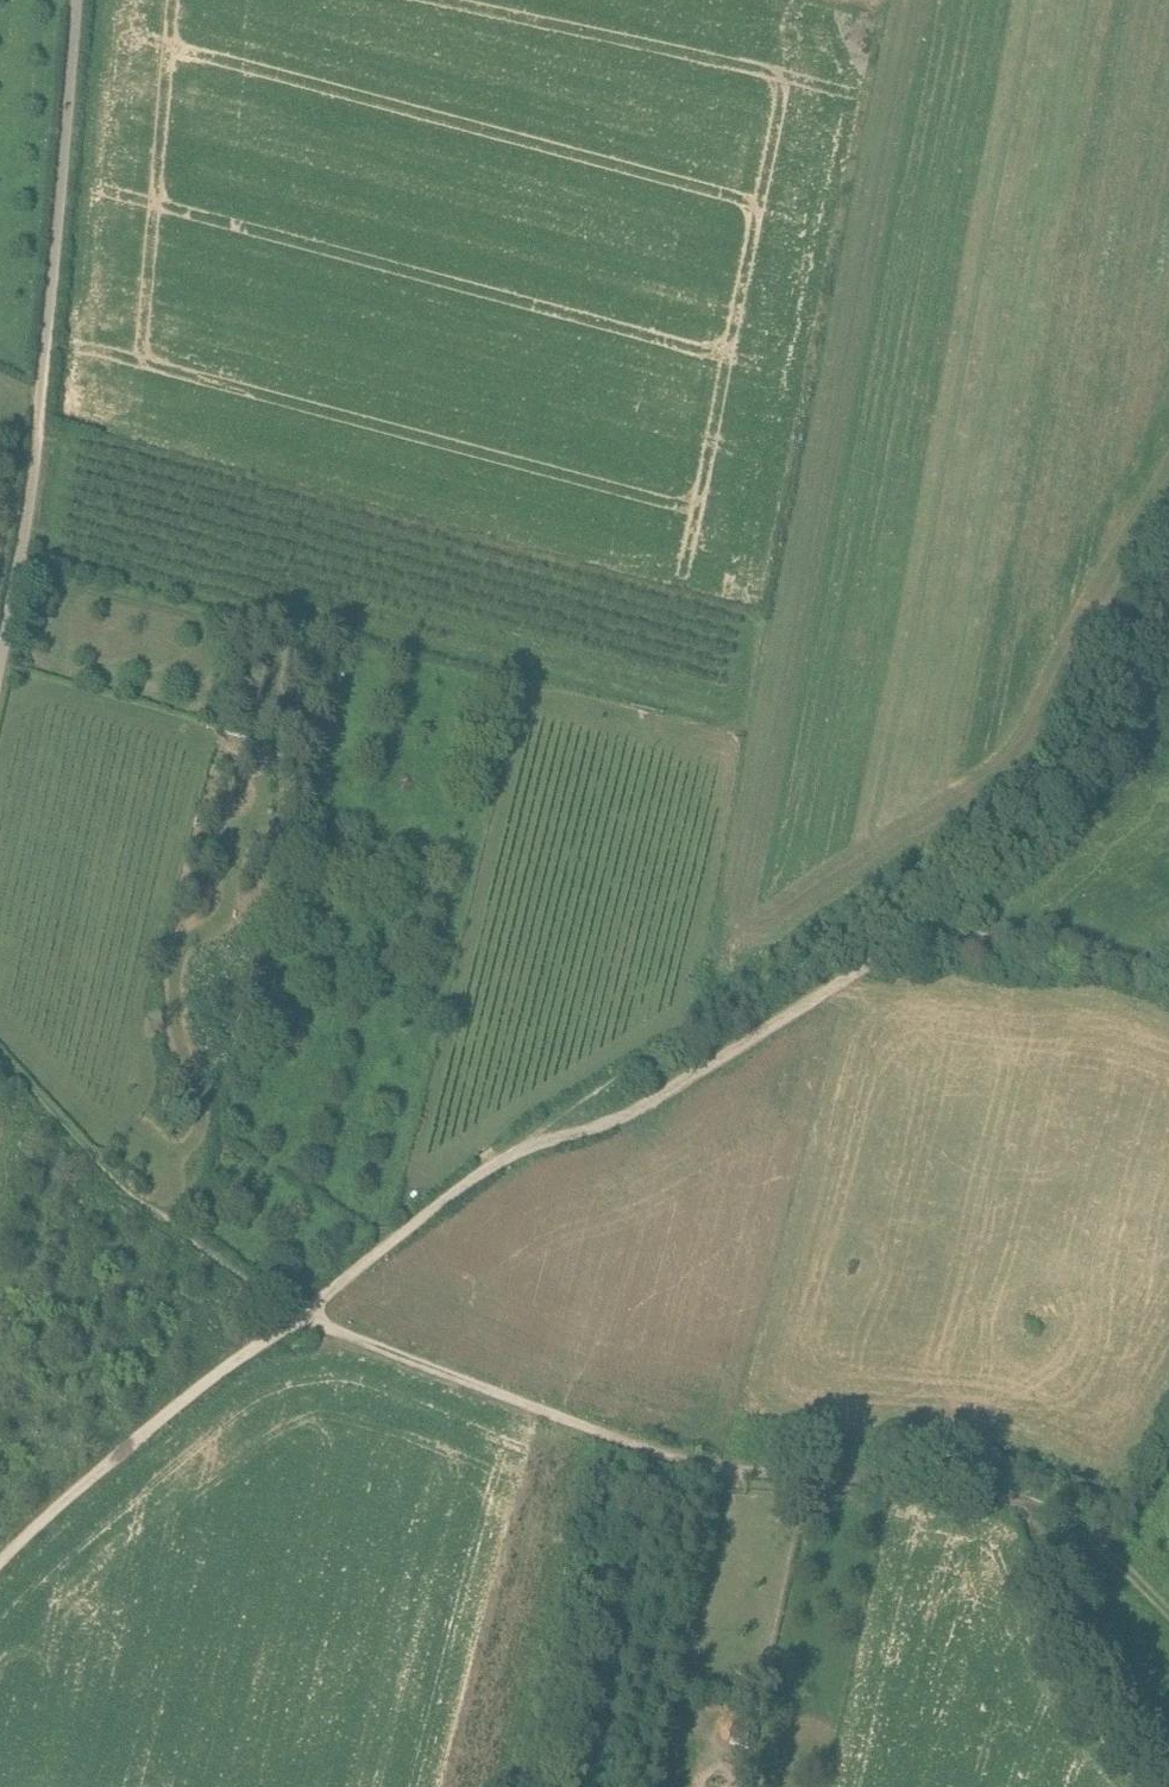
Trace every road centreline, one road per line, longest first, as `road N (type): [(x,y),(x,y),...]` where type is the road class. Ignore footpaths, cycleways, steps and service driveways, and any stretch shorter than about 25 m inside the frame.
road 1 (track): [(297,1312),(663,1455),(798,1474),(936,1476),(1030,1498),(1073,1629),(1123,1729),(1168,1779)]
road 2 (track): [(0,1562),(98,1470),(297,1312)]
road 3 (track): [(945,937),(878,957),(623,1117)]
road 4 (track): [(297,1312),(482,1169),(539,1138)]
road 5 (track): [(1168,968),(1022,937),(945,937)]

